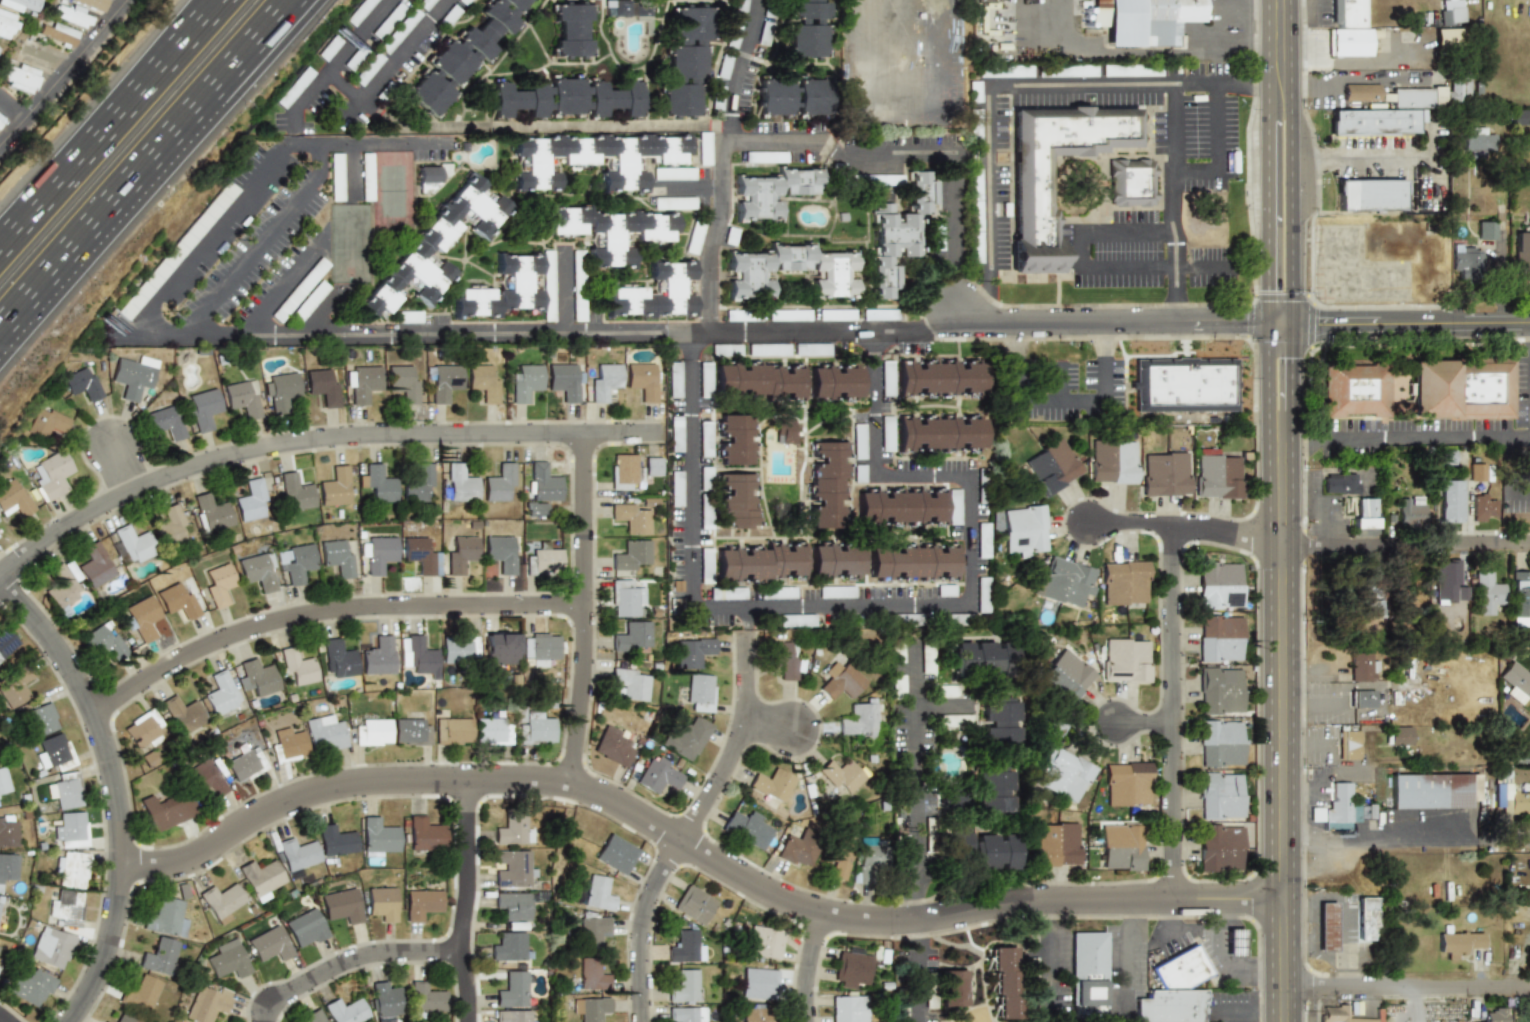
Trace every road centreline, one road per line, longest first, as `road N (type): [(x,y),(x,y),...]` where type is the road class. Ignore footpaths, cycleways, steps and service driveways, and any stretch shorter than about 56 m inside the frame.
road 1 (residential): [(118,860),(189,854),(326,786),(554,780),(631,812),(780,900),(841,917),(912,918),(1040,897),(1279,897)]
road 2 (residential): [(0,573),(134,487),(254,446),(345,433),(655,432)]
road 3 (residential): [(1267,323),(988,327),(950,310),(924,328),(689,333)]
road 4 (secondary): [(1281,1021),(1279,442)]
road 5 (residential): [(91,712),(191,652),(304,610),(582,603)]
road 6 (tertiary): [(63,1021),(112,928),(112,789),(91,712),(49,636),(0,582)]
road 7 (residential): [(1169,898),(1167,524)]
road 8 (motorway): [(0,343),(228,76)]
road 9 (residential): [(570,783),(583,655),(582,433)]
road 10 (motorway): [(217,0),(0,243)]
road 11 (secondary): [(1293,323),(1290,0)]
road 12 (secondary): [(1268,0),(1267,323)]
road 13 (residential): [(661,333),(345,333)]
road 14 (residential): [(1279,839),(1529,841)]
road 15 (residential): [(1279,549),(1529,551)]
road 16 (residential): [(1280,984),(1529,985)]
road 17 (residential): [(472,780),(465,948),(473,1021)]
road 18 (tertiary): [(1293,323),(1529,321)]
road 19 (residential): [(677,839),(731,755),(747,628)]
road 20 (residential): [(272,1021),(272,1009),(363,963),(466,960)]
road 21 (residential): [(1279,549),(1202,525),(1092,520)]
road 22 (residential): [(677,839),(641,927),(639,1021)]
road 23 (residential): [(0,141),(125,0)]
road 24 (secondary): [(1279,442),(1291,420),(1293,323)]
road 25 (secondary): [(1267,323),(1268,421),(1279,442)]

